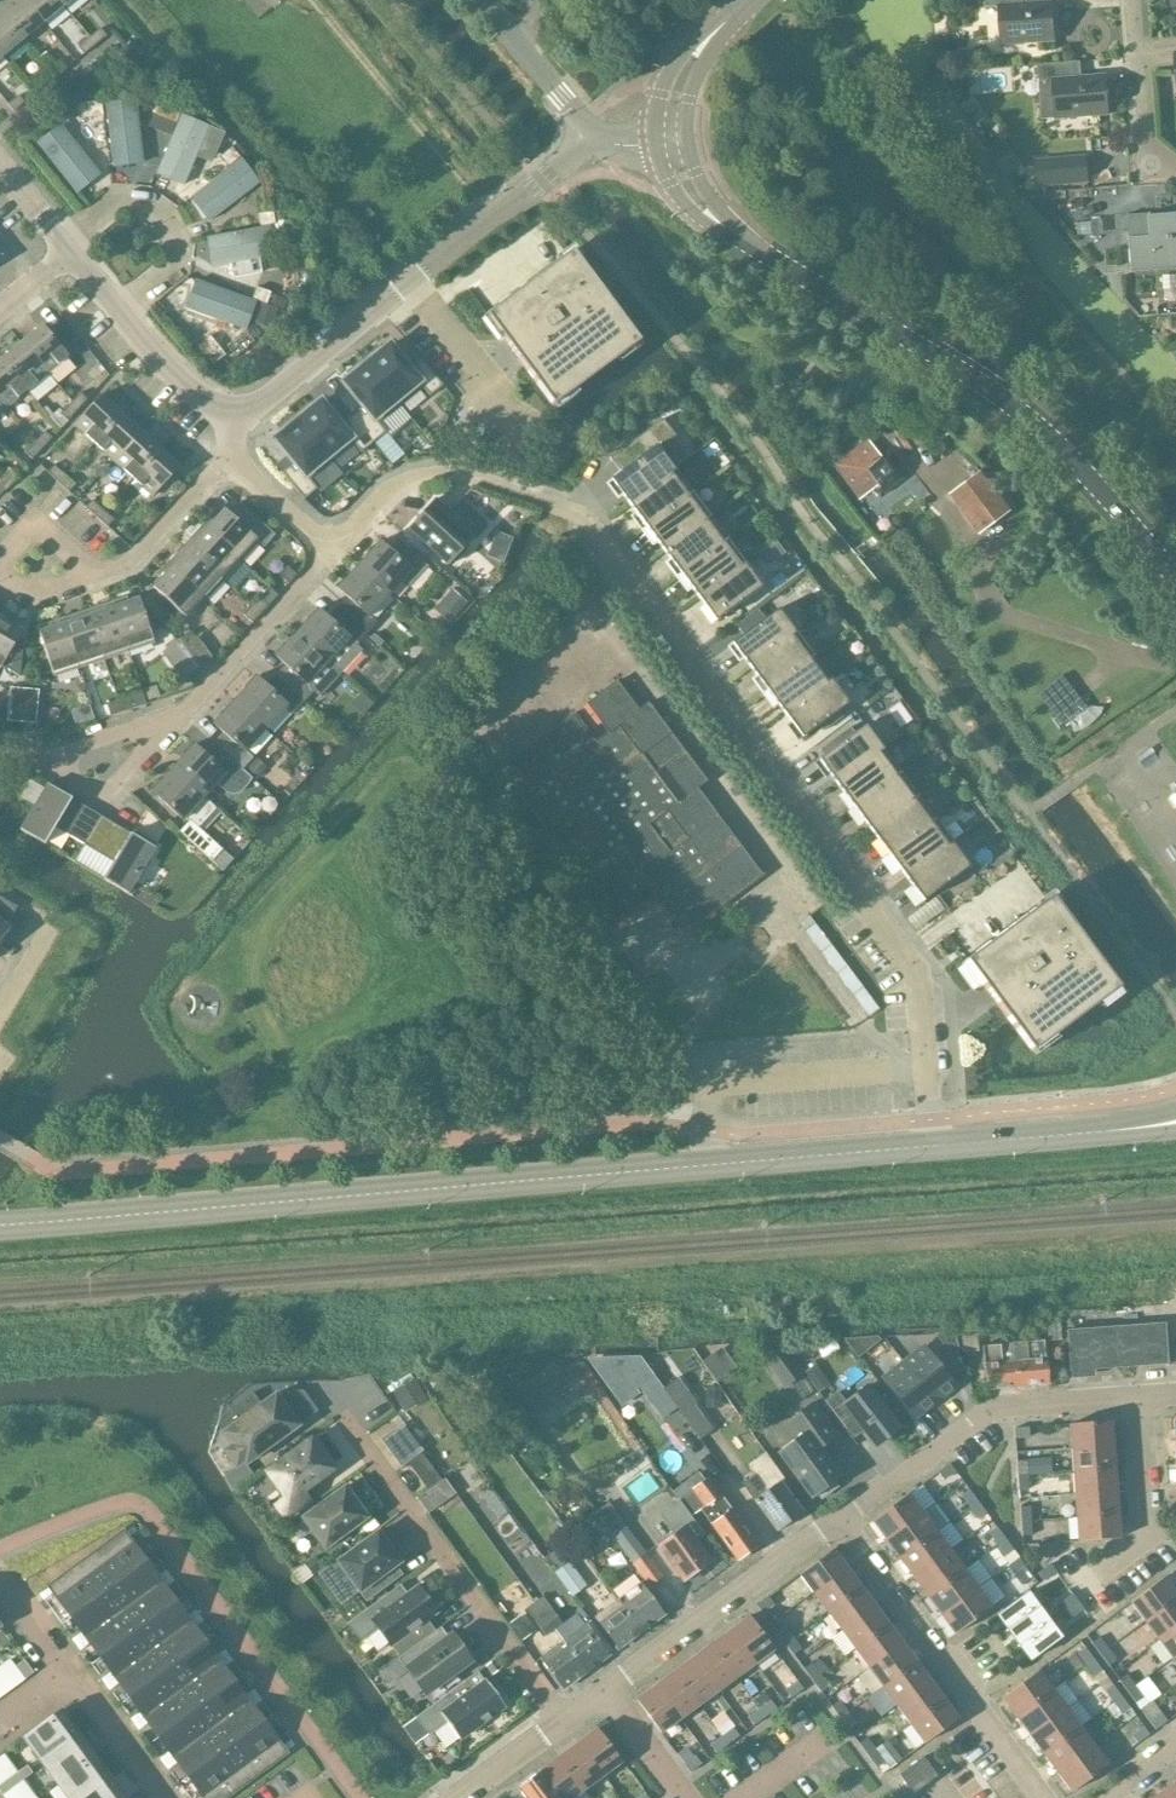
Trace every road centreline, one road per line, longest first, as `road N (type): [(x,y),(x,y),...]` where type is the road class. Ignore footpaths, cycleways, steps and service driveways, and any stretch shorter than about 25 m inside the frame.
road 1 (tertiary): [(933,1147),(0,1227)]
road 2 (residential): [(329,548),(385,491),(426,476),(457,475),(578,514),(903,943)]
road 3 (tertiary): [(1175,583),(1087,475),(994,395),(745,241)]
road 4 (residential): [(228,417),(254,407),(538,179)]
road 5 (residential): [(341,1418),(562,1721)]
road 6 (residential): [(1050,1797),(841,1520)]
road 7 (residential): [(1142,1399),(992,1407),(841,1520)]
road 8 (residential): [(605,1689),(841,1520)]
road 9 (residential): [(164,1797),(0,1578)]
road 10 (tertiary): [(933,1147),(1175,1125)]
road 11 (residential): [(115,306),(178,253),(162,218),(127,205),(66,246)]
road 12 (residential): [(329,548),(182,711)]
road 13 (residential): [(933,1147),(918,974),(903,943)]
road 14 (residential): [(1102,1570),(1152,1533),(1142,1399)]
road 15 (residential): [(1175,166),(1149,168),(1138,0)]
road 16 (residential): [(92,572),(43,530),(27,530),(7,555),(8,576),(28,587),(62,584)]
road 17 (residential): [(229,457),(132,561),(92,572)]
road 18 (unclassified): [(595,134),(478,0)]
road 19 (residential): [(182,711),(106,792),(78,786),(63,767)]
road 20 (residential): [(228,417),(115,306)]
road 21 (tertiary): [(724,22),(672,69),(655,145)]
road 22 (tertiary): [(655,145),(686,206),(745,241)]
road 23 (residential): [(63,767),(74,748),(182,711)]
road 24 (residential): [(605,1689),(687,1797)]
road 25 (residential): [(329,548),(229,457)]
road 26 (residential): [(458,1797),(562,1721)]
road 27 (tertiary): [(687,138),(697,66),(724,22)]
road 28 (tertiary): [(745,241),(708,199),(687,138)]

